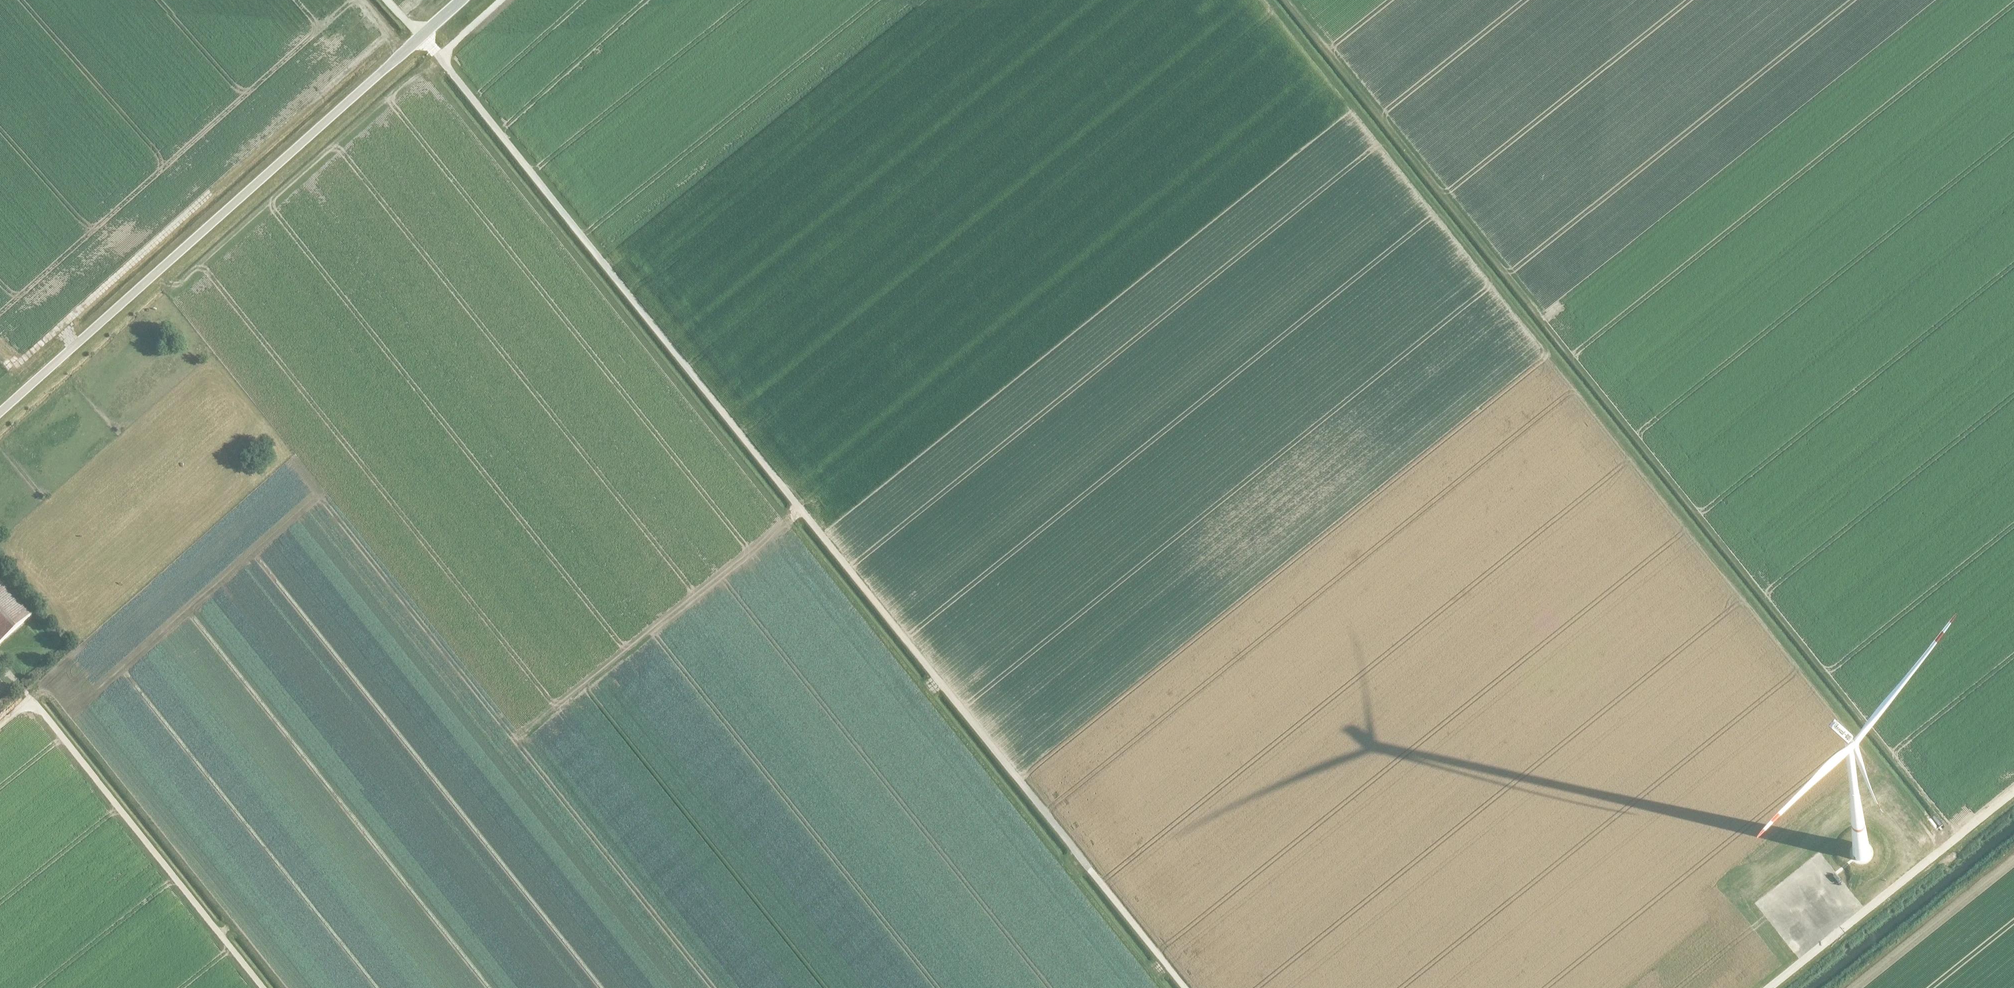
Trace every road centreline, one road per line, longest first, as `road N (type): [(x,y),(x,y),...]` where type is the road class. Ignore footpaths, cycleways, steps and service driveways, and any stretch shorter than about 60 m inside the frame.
road 1 (unclassified): [(1183,987),(421,37)]
road 2 (unclassified): [(0,410),(421,37)]

